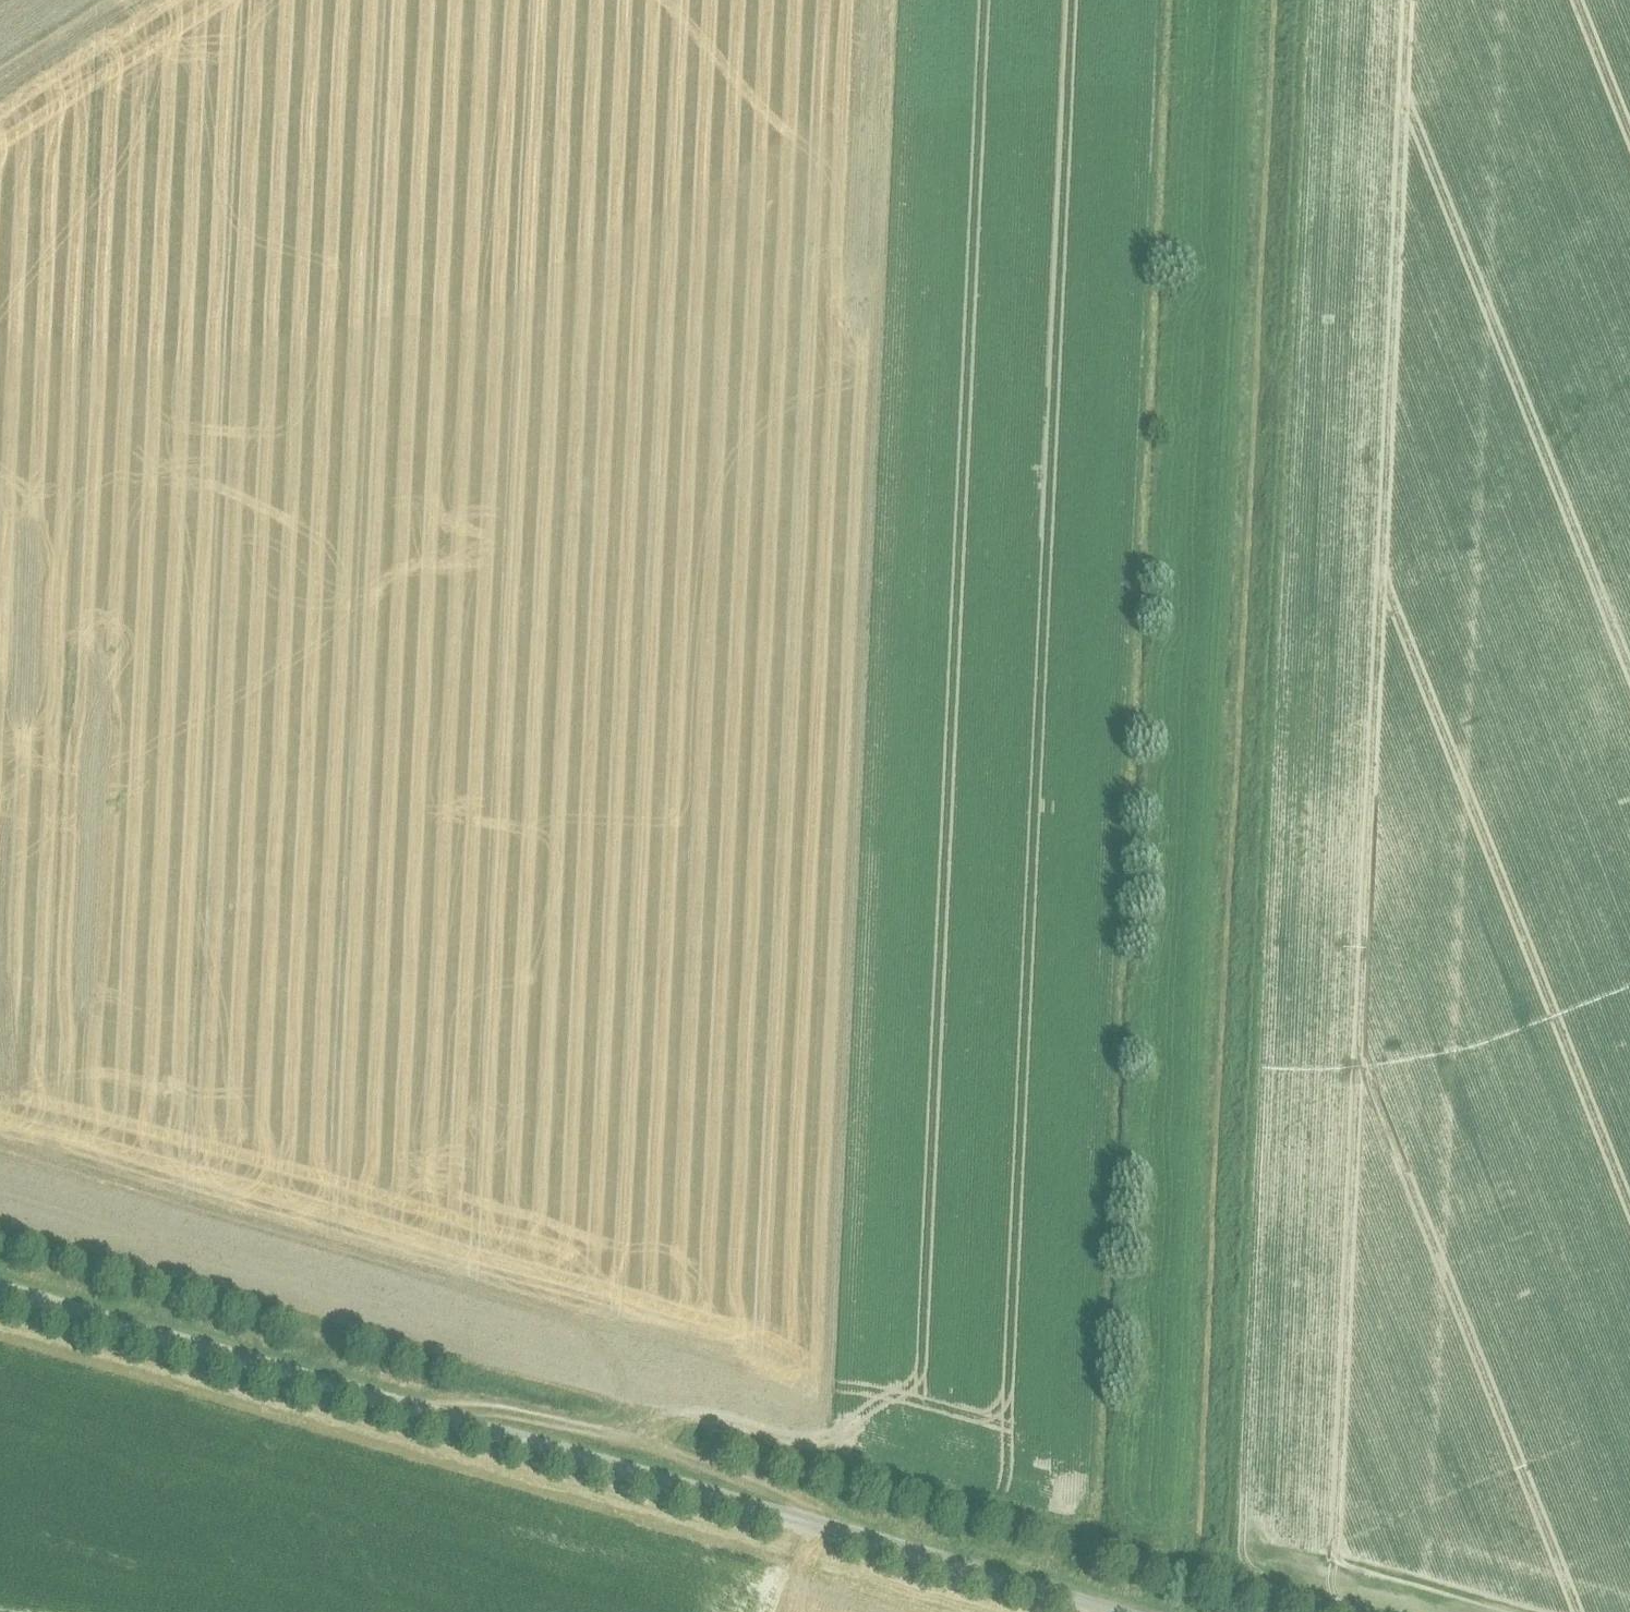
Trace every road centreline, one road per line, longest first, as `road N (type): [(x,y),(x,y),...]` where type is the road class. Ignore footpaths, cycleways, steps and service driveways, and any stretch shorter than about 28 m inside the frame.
road 1 (unclassified): [(0,1292),(1113,1611)]

